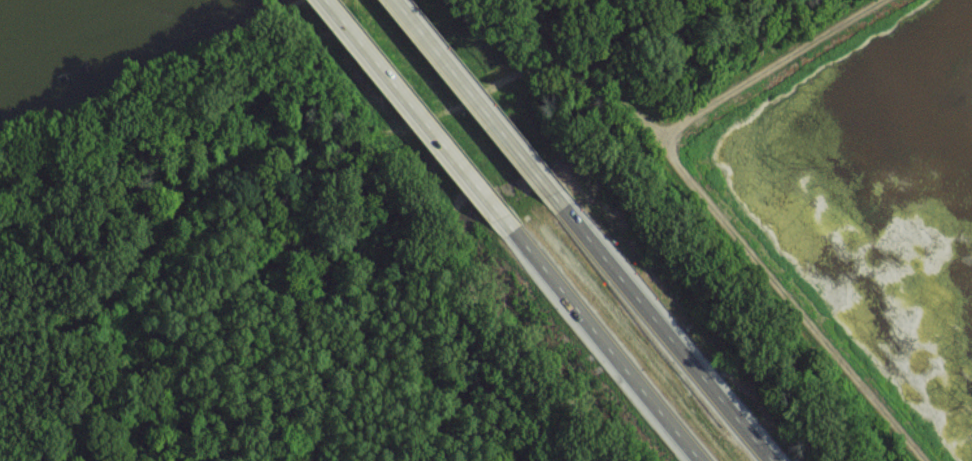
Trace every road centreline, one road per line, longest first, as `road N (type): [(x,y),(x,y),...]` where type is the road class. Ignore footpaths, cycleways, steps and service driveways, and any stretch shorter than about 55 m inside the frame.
road 1 (motorway): [(775,460),(566,207)]
road 2 (motorway): [(333,0),(533,259)]
road 3 (motorway): [(533,259),(703,460)]
road 4 (motorway): [(566,207),(404,0)]

